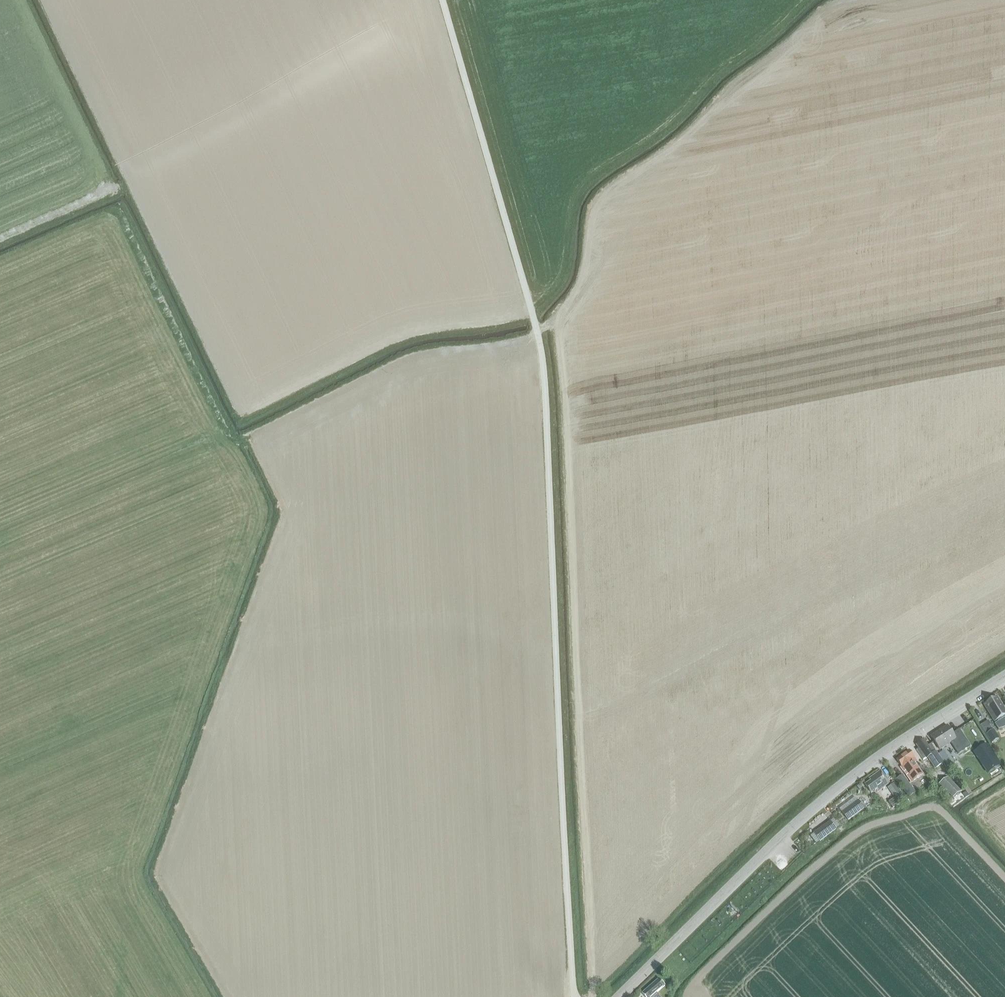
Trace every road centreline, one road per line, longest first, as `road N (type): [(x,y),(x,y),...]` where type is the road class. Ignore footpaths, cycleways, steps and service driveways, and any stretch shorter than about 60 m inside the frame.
road 1 (tertiary): [(618,996),(823,799),(1004,675)]

